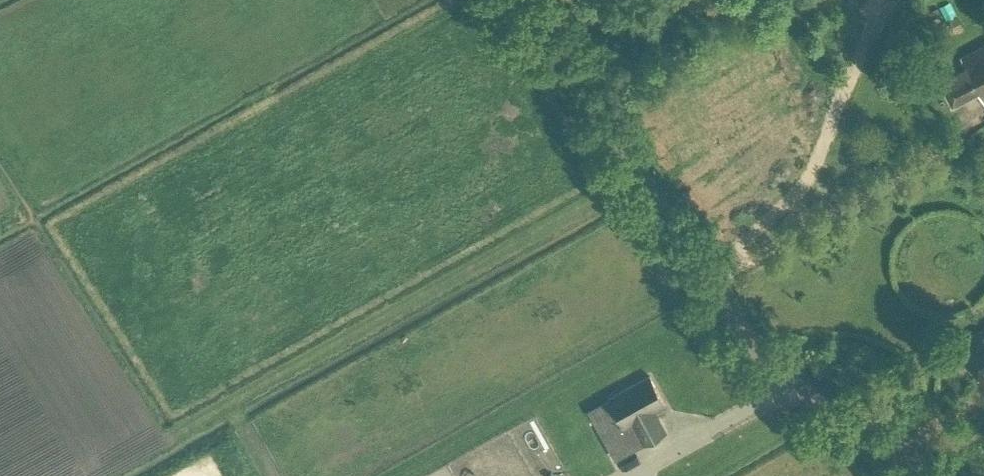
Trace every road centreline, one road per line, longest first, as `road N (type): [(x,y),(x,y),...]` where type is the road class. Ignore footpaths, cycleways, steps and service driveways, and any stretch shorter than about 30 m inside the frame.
road 1 (tertiary): [(527,0),(737,325),(836,415),(936,475)]

